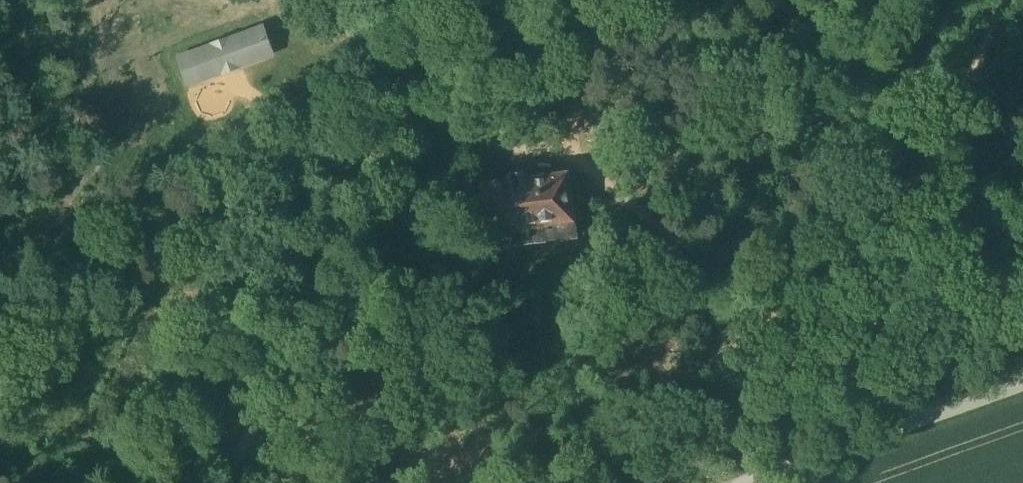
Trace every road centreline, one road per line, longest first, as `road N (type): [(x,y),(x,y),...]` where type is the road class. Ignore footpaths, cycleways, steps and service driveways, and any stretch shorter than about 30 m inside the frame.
road 1 (track): [(221,482),(315,300),(440,0)]
road 2 (unclassified): [(1022,385),(742,482)]

